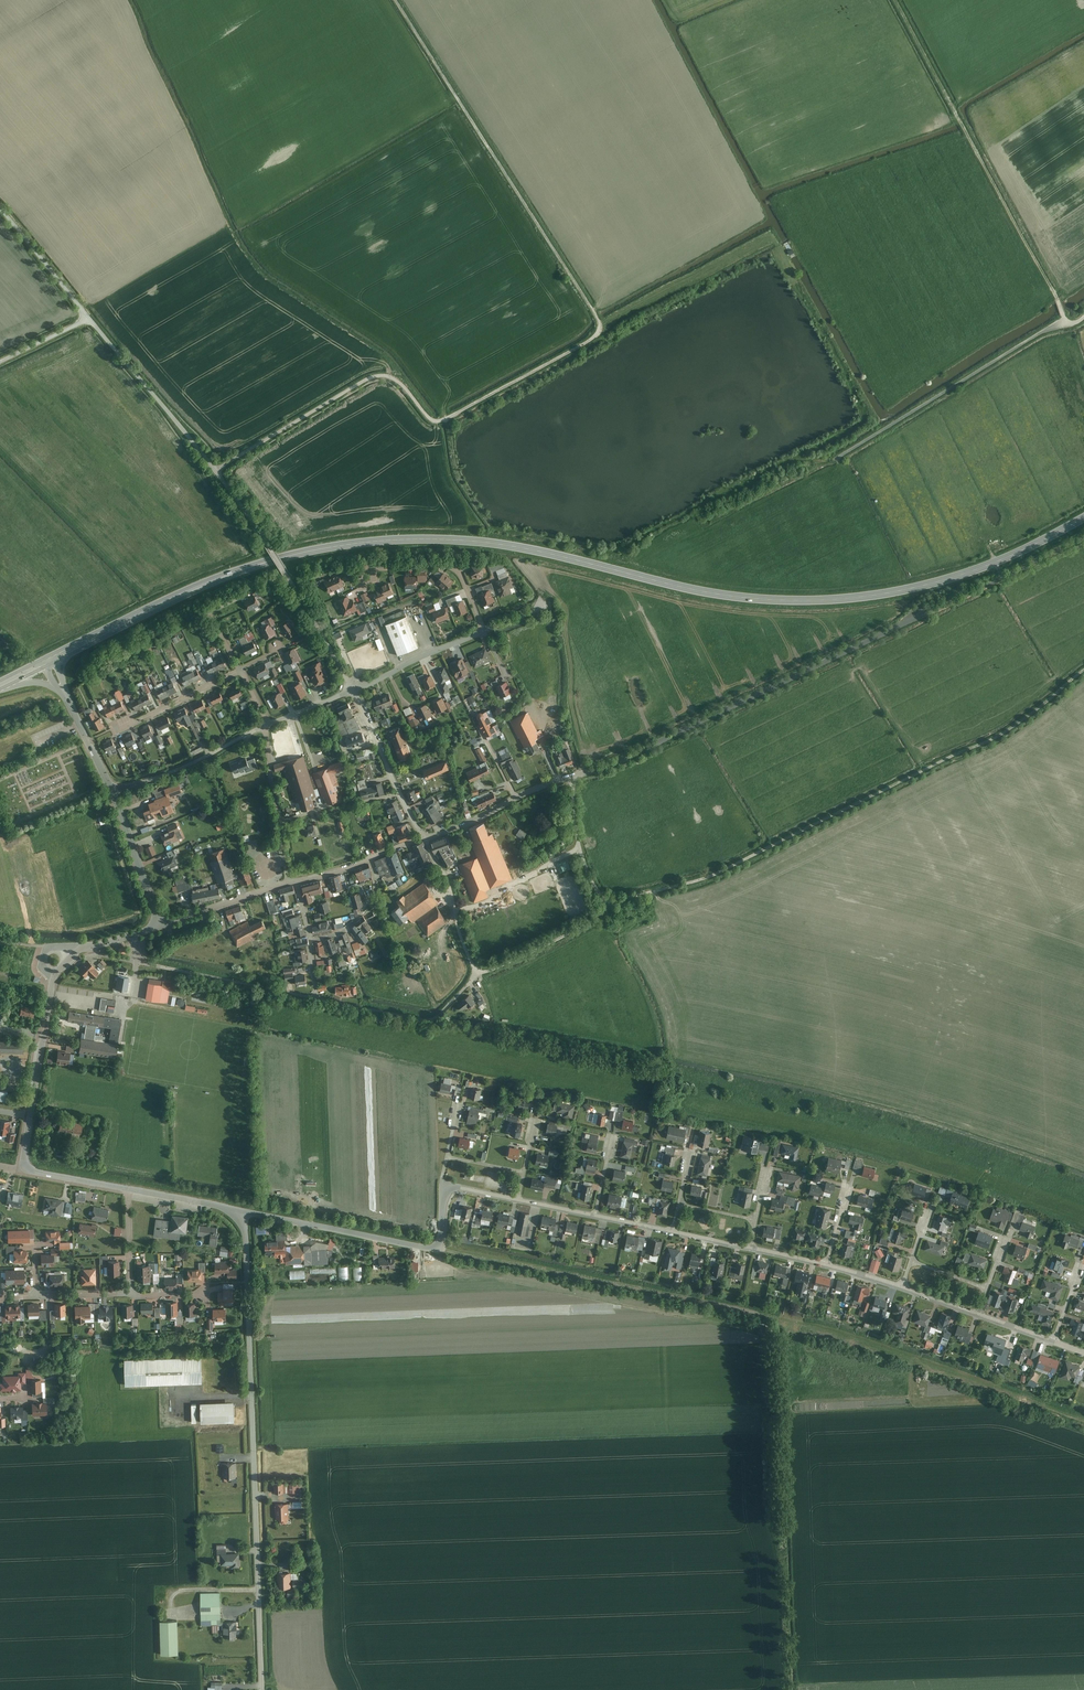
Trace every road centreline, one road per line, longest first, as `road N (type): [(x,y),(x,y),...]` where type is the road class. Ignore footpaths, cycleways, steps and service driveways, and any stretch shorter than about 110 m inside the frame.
road 1 (secondary): [(49,660),(223,577),(353,544),(497,544),(712,593),(829,600),(968,573),(1083,518)]
road 2 (track): [(217,470),(370,379),(390,379),(437,423),(597,335),(591,310),(391,0)]
road 3 (track): [(442,1251),(856,1339),(1083,1419)]
road 4 (track): [(609,900),(710,876),(991,740),(1083,671)]
road 5 (residential): [(353,690),(260,530),(90,318)]
road 6 (residential): [(246,1236),(262,1689)]
road 7 (residential): [(573,777),(915,619)]
road 8 (residential): [(477,975),(594,922),(606,907),(579,846),(573,777)]
road 9 (track): [(1083,315),(1033,337),(838,457)]
road 10 (residential): [(442,1186),(442,1251),(246,1213)]
road 11 (track): [(1066,324),(956,114)]
road 12 (residential): [(30,1117),(54,978),(86,948)]
road 13 (residential): [(113,792),(194,763),(265,726)]
road 14 (residential): [(485,630),(452,568),(357,571)]
road 15 (residential): [(477,975),(448,882),(424,837)]
road 16 (residential): [(353,690),(485,630)]
road 17 (residential): [(159,926),(113,792)]
road 18 (residential): [(90,318),(0,209)]
road 19 (residential): [(115,727),(241,669)]
road 20 (residential): [(159,926),(290,881)]
road 21 (residential): [(282,823),(399,792)]

